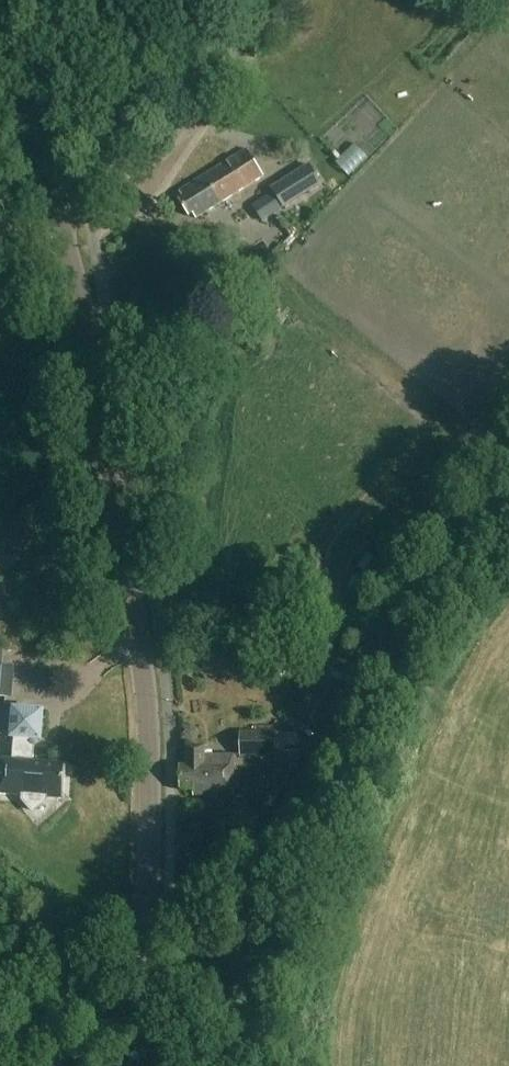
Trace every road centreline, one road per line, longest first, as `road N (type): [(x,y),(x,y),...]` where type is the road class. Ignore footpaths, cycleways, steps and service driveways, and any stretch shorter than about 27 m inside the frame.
road 1 (tertiary): [(133,1065),(149,789),(141,645),(87,337),(50,191)]
road 2 (unclassified): [(50,191),(128,170),(159,151),(263,0)]
road 3 (tertiary): [(50,191),(0,19)]

